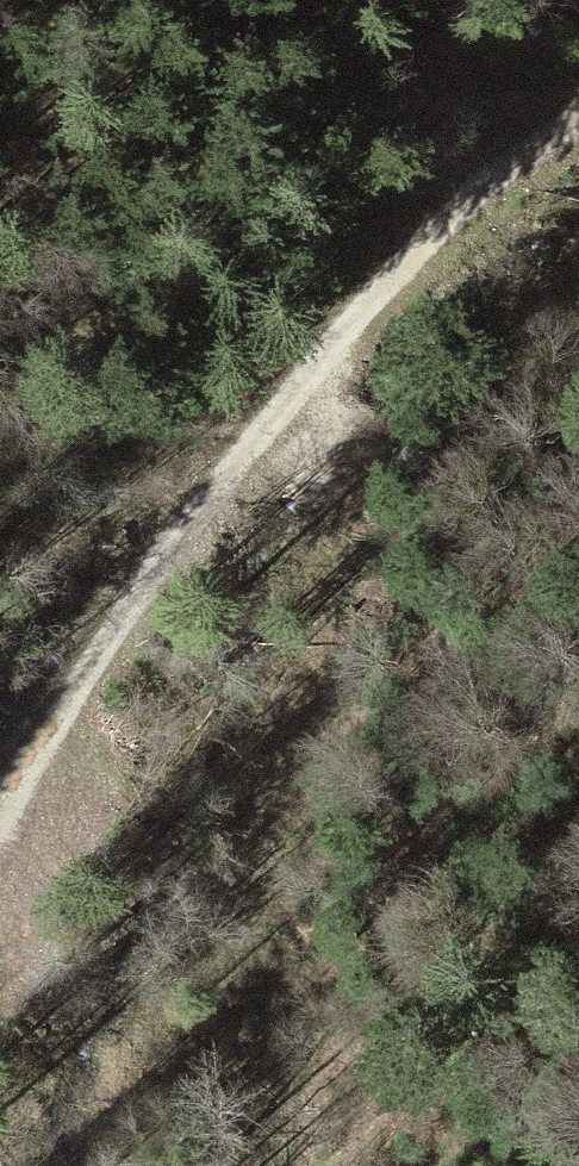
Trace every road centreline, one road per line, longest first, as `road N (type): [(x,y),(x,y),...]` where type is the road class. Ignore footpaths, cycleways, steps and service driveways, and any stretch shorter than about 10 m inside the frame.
road 1 (track): [(578,118),(451,215),(320,359),(209,494),(0,820)]
road 2 (track): [(320,359),(311,838),(285,1165)]

